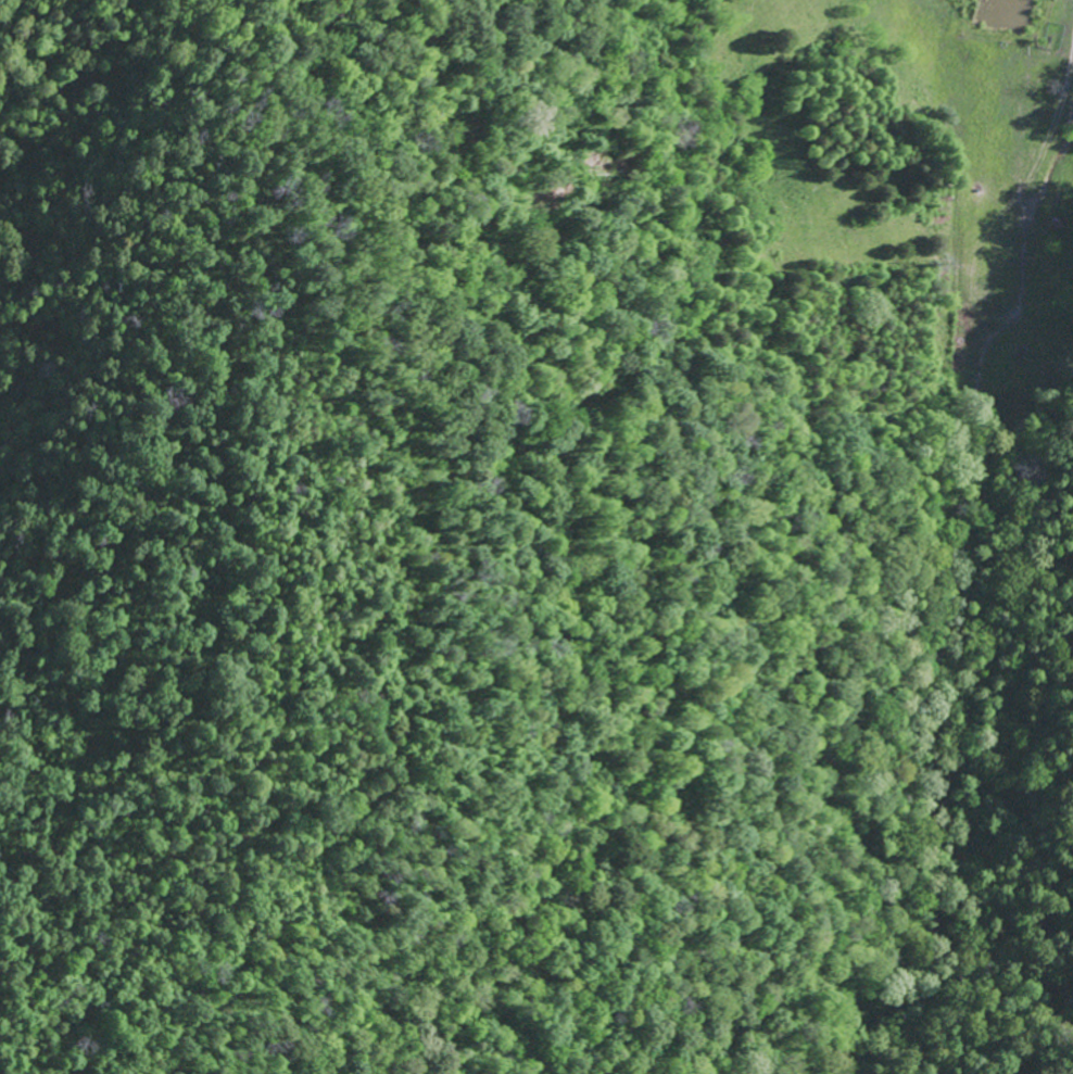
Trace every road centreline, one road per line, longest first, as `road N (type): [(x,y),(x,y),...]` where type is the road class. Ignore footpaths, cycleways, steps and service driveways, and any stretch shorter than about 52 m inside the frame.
road 1 (residential): [(1072,0),(1032,181),(1032,279)]

